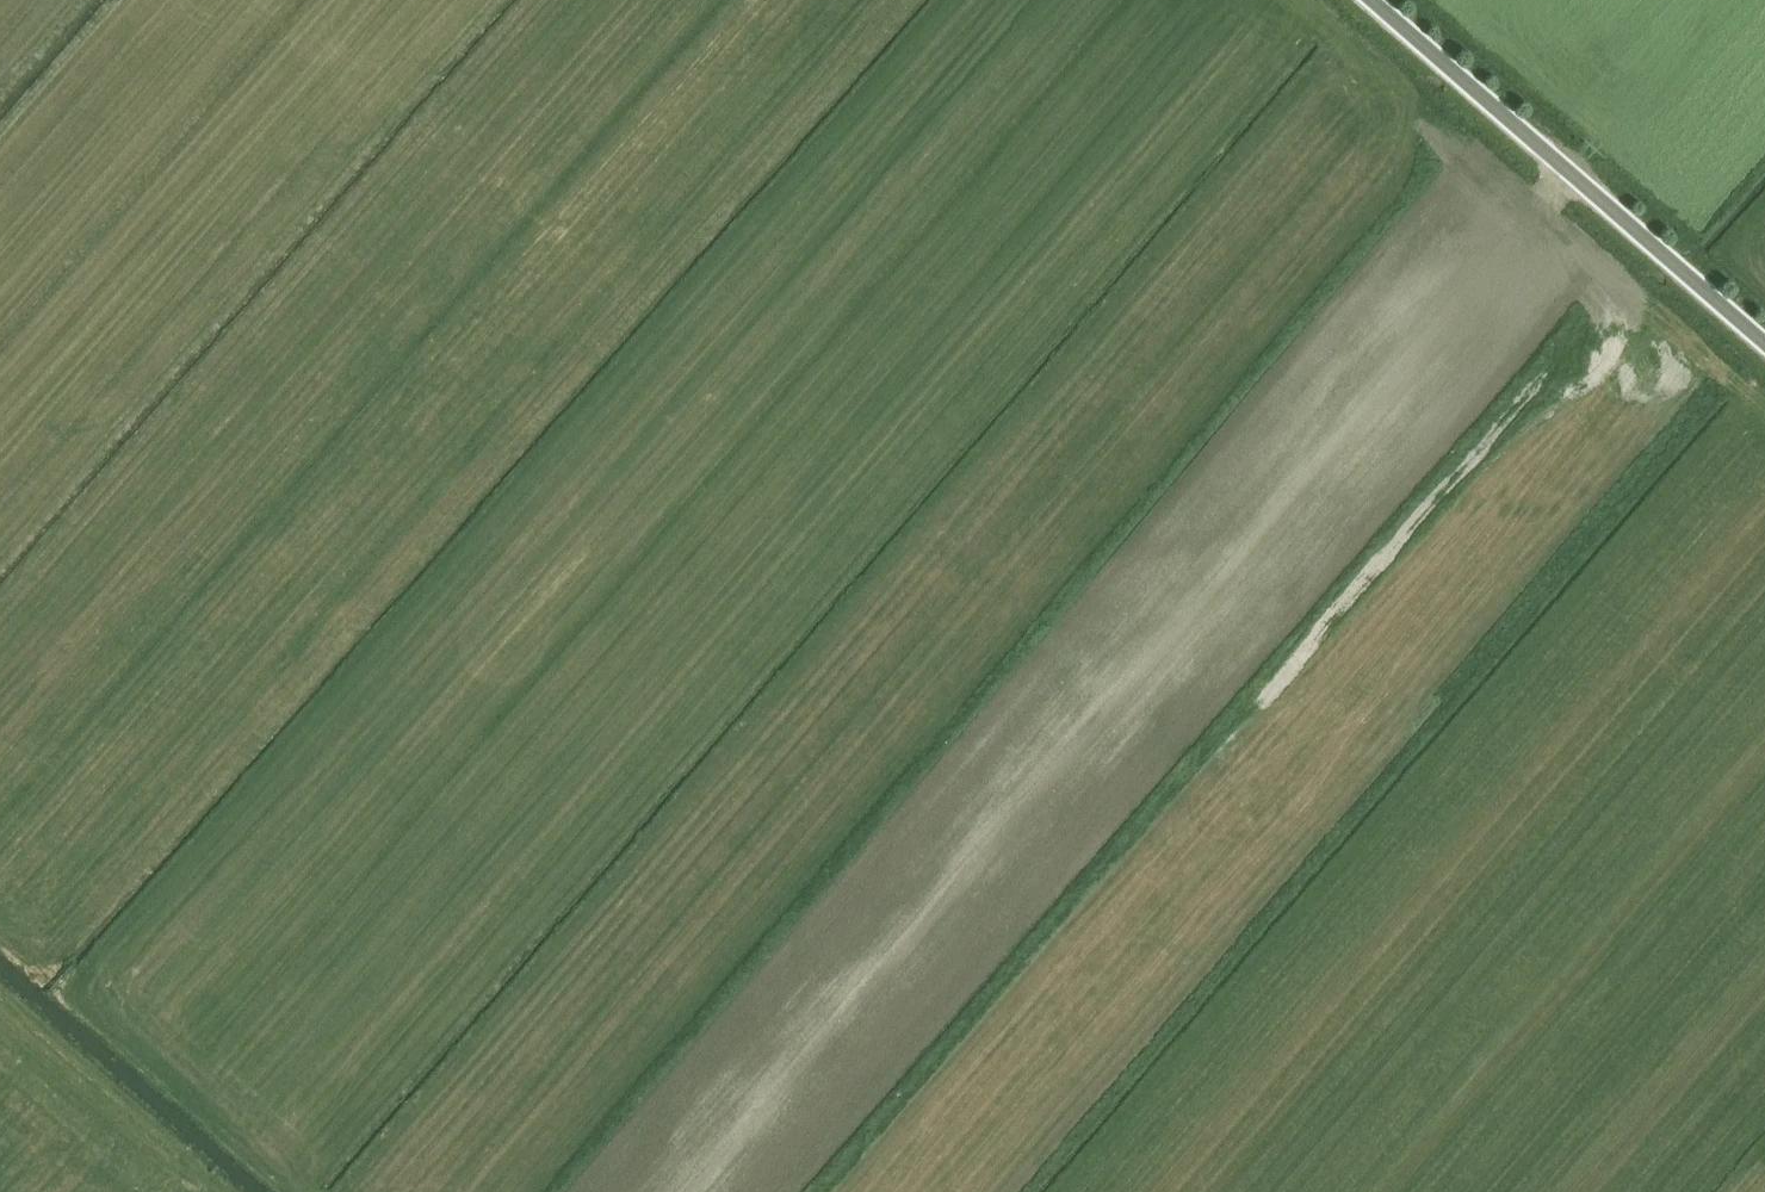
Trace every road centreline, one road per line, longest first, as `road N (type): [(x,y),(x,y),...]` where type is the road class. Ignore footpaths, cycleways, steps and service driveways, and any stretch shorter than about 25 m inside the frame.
road 1 (unclassified): [(1764,353),(1359,0)]

